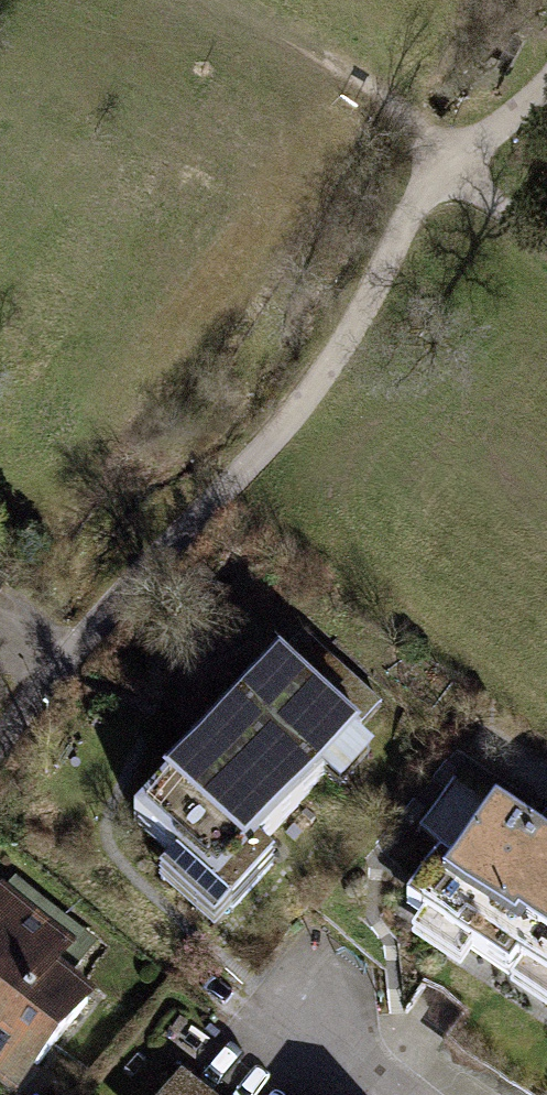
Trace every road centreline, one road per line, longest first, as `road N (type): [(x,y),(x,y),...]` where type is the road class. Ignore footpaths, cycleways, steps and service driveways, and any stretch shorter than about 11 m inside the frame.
road 1 (track): [(60,659),(267,449),(443,165)]
road 2 (track): [(443,165),(546,66)]

